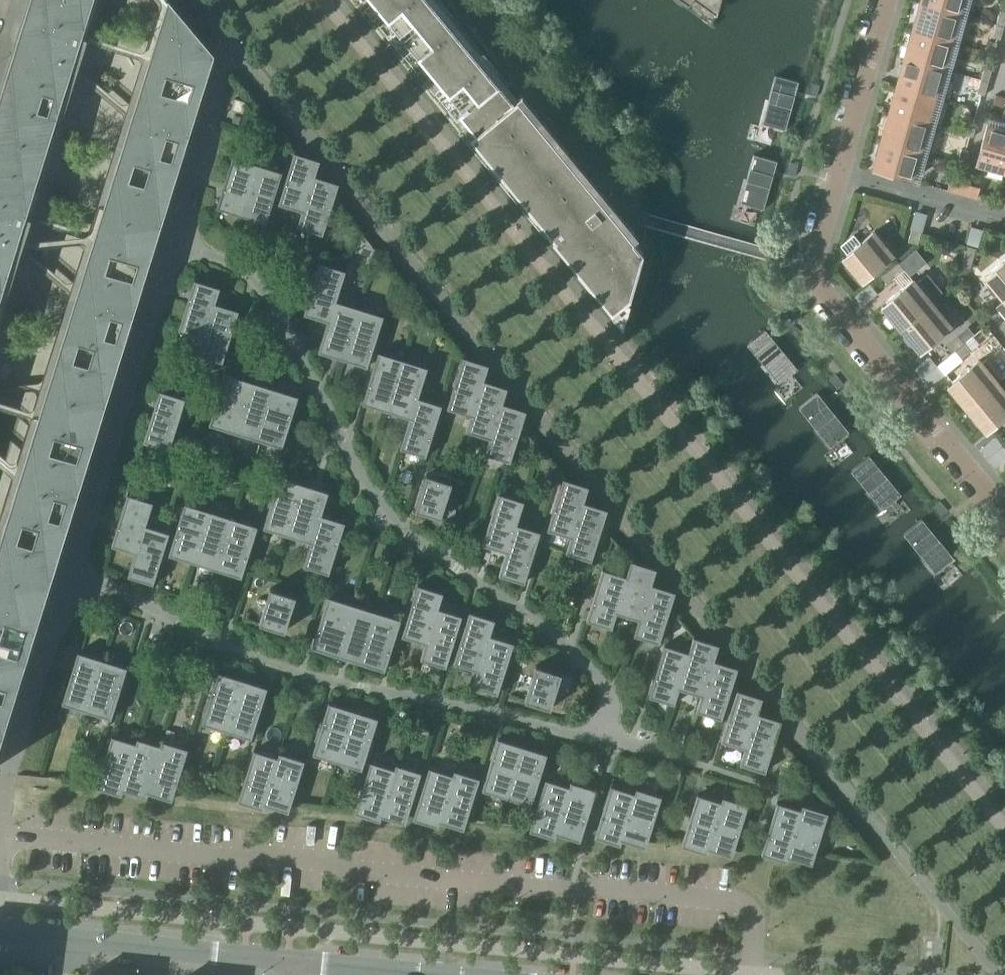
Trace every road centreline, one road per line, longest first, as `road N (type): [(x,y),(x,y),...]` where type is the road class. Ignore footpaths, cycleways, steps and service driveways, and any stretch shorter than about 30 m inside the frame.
road 1 (residential): [(606,729),(609,706),(571,652),(388,514),(256,282),(222,260),(170,242)]
road 2 (residential): [(72,567),(318,679),(581,734),(606,729)]
road 3 (residential): [(842,170),(816,267),(820,283),(1004,511)]
road 4 (residential): [(72,567),(170,242)]
road 5 (residential): [(468,0),(652,225)]
road 6 (residential): [(5,837),(8,785),(72,567)]
road 7 (residential): [(238,958),(0,936)]
road 8 (residential): [(170,242),(229,44)]
road 9 (residential): [(606,729),(617,741),(781,792)]
road 10 (residential): [(891,0),(842,170)]
road 11 (residential): [(842,170),(1004,218)]
road 12 (residential): [(417,974),(284,963)]

